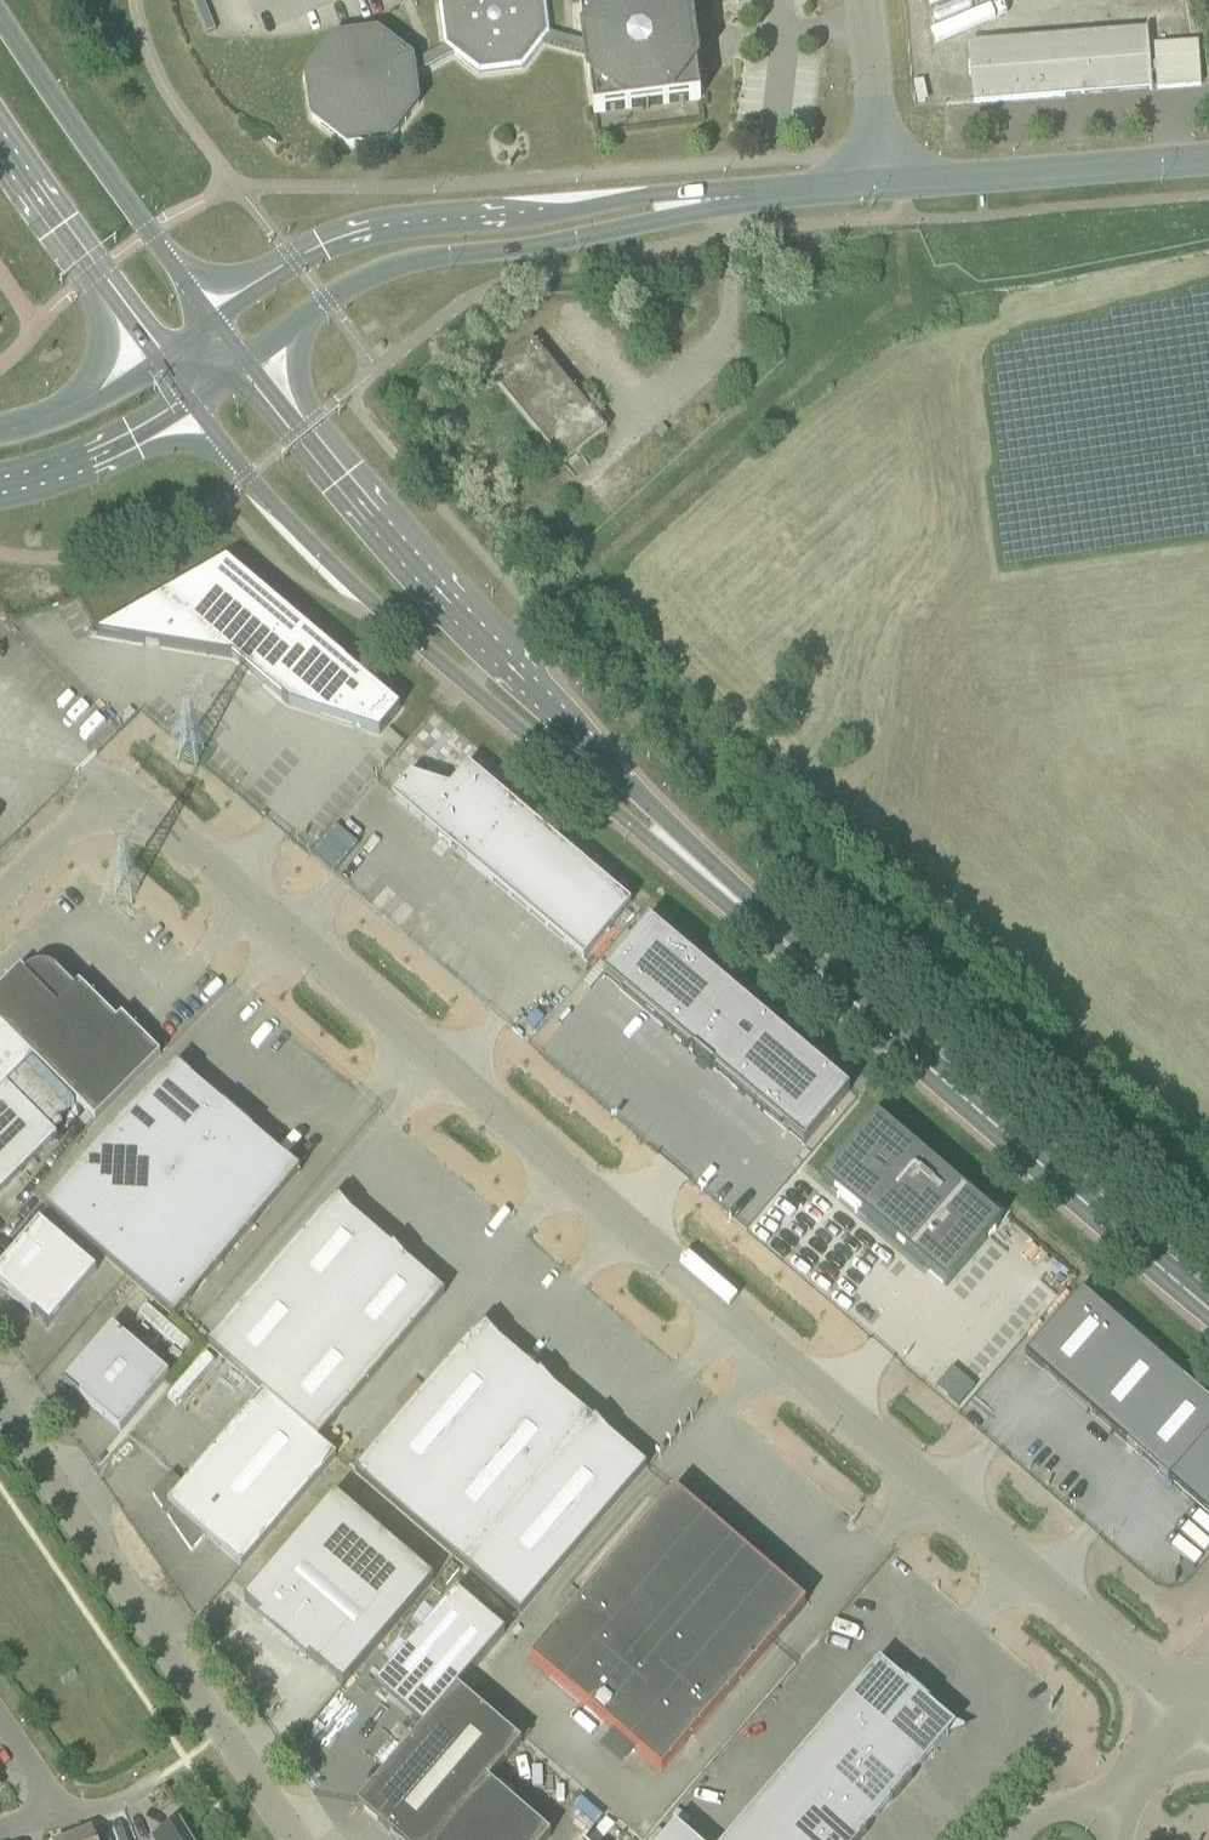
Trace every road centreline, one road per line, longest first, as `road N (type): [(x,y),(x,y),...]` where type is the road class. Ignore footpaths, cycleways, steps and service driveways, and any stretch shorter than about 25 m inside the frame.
road 1 (unclassified): [(1194,1715),(112,785),(0,897)]
road 2 (tertiary): [(193,403),(325,557),(547,752),(814,967)]
road 3 (tertiary): [(814,967),(499,653),(377,522),(247,362)]
road 4 (track): [(906,221),(907,296),(465,680)]
road 5 (unclassified): [(728,199),(436,220),(356,235),(295,262),(214,320)]
road 6 (unclassified): [(0,1407),(290,1839)]
road 7 (tertiary): [(1208,1306),(814,967)]
road 8 (unclassified): [(247,362),(379,271),(427,255),(569,239),(728,199)]
road 9 (secondary): [(214,320),(0,8)]
road 10 (unclassified): [(883,187),(1208,165)]
road 11 (secondary): [(0,140),(160,362)]
road 12 (secondary): [(0,486),(68,469),(193,403)]
road 13 (unclassified): [(883,187),(865,0)]
road 14 (secondary): [(160,362),(115,393),(0,432)]
road 15 (unclassified): [(728,199),(883,187)]
road 16 (unclassified): [(1194,1715),(1105,1813)]

